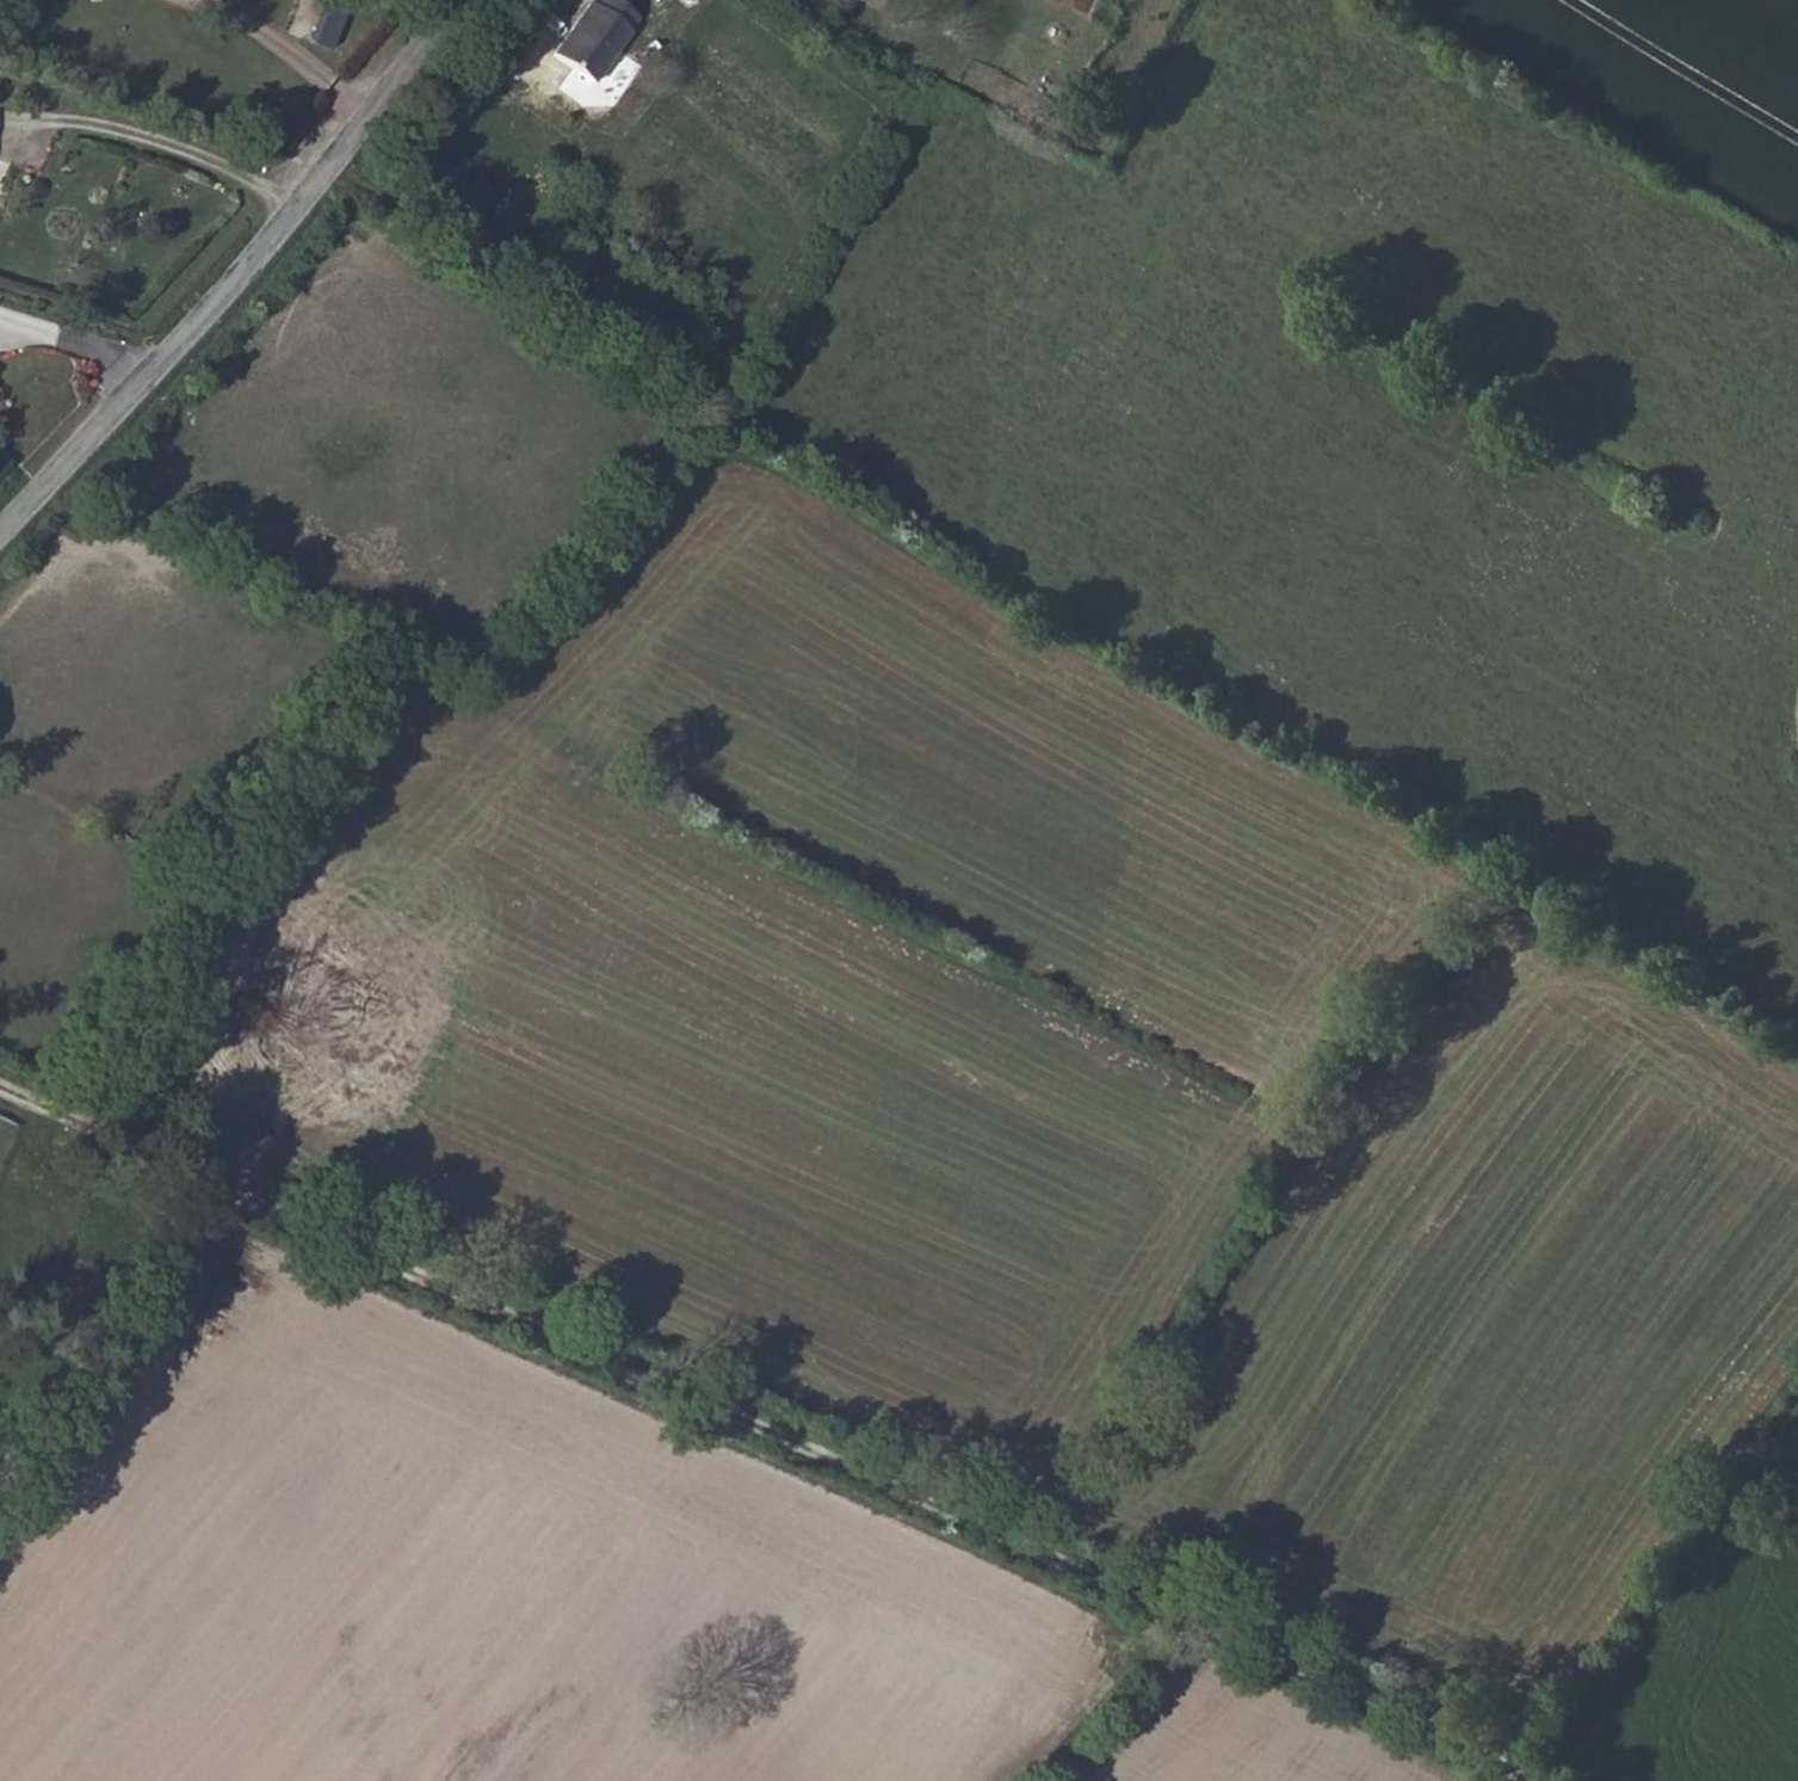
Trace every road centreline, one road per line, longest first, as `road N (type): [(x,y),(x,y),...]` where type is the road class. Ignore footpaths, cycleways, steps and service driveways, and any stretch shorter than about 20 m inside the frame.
road 1 (track): [(1509,1780),(0,1094)]
road 2 (unclassified): [(0,528),(473,0)]

